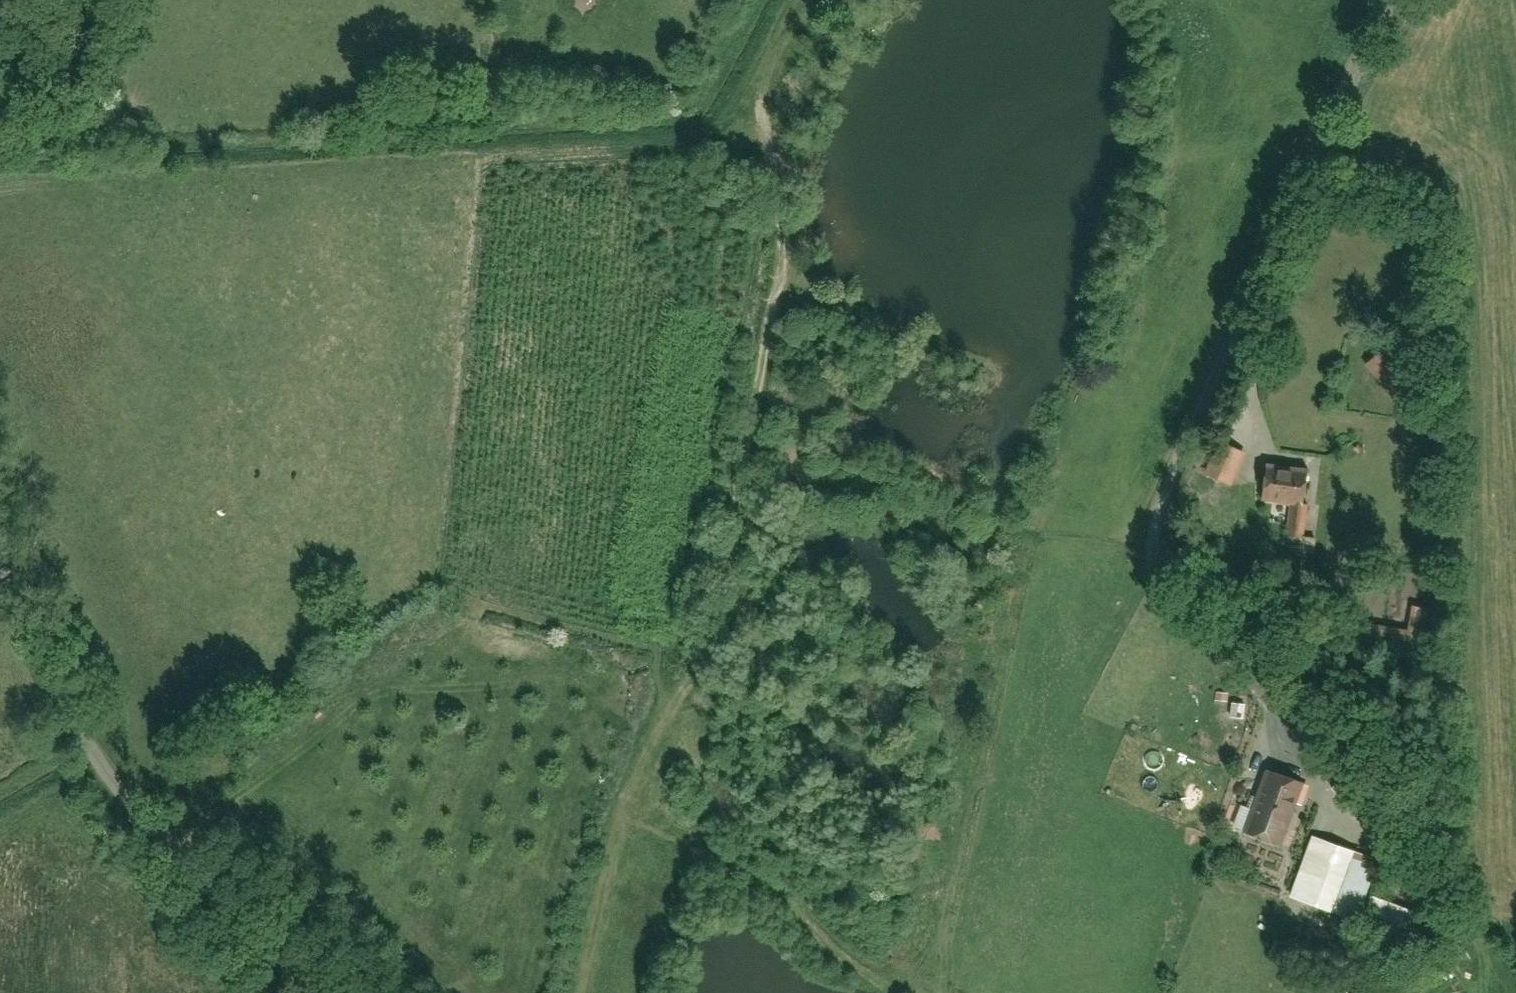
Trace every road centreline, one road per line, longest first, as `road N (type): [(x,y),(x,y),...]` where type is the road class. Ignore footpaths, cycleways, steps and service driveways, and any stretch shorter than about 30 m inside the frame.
road 1 (residential): [(1388,0),(1224,332),(1157,496),(1160,553),(1202,612),(1262,671),(1270,733)]
road 2 (residential): [(303,992),(97,760),(0,554)]

